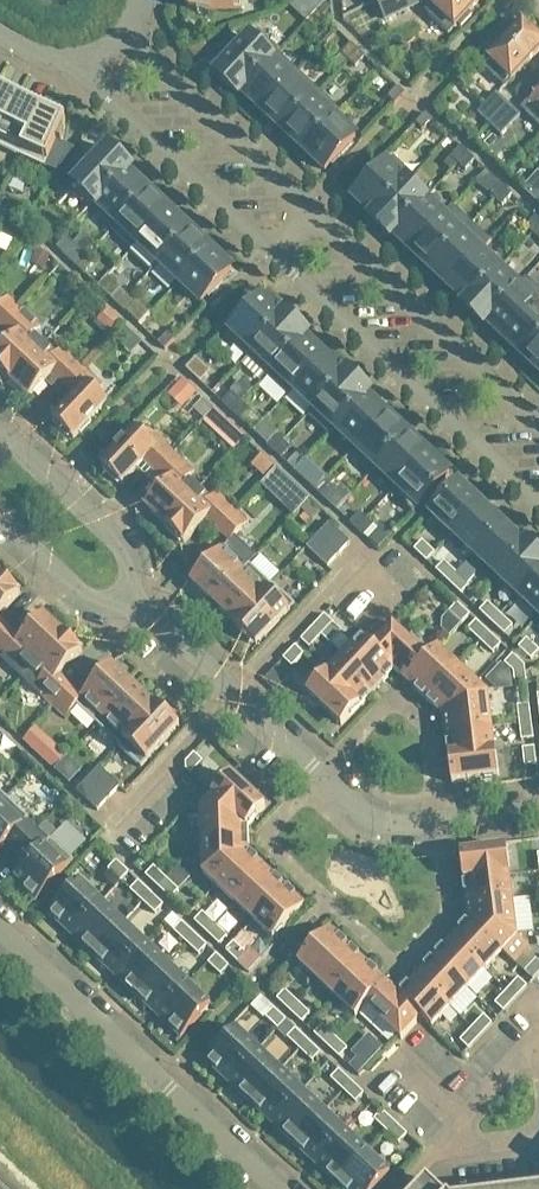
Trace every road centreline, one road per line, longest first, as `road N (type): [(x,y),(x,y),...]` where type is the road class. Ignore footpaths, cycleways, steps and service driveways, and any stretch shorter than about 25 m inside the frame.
road 1 (residential): [(70,65),(538,505)]
road 2 (residential): [(538,424),(127,28)]
road 3 (residential): [(147,612),(372,817),(401,824),(538,809)]
road 4 (residential): [(273,1188),(0,930)]
road 5 (residential): [(0,432),(125,553),(147,612)]
road 6 (residential): [(0,516),(81,592),(147,612)]

